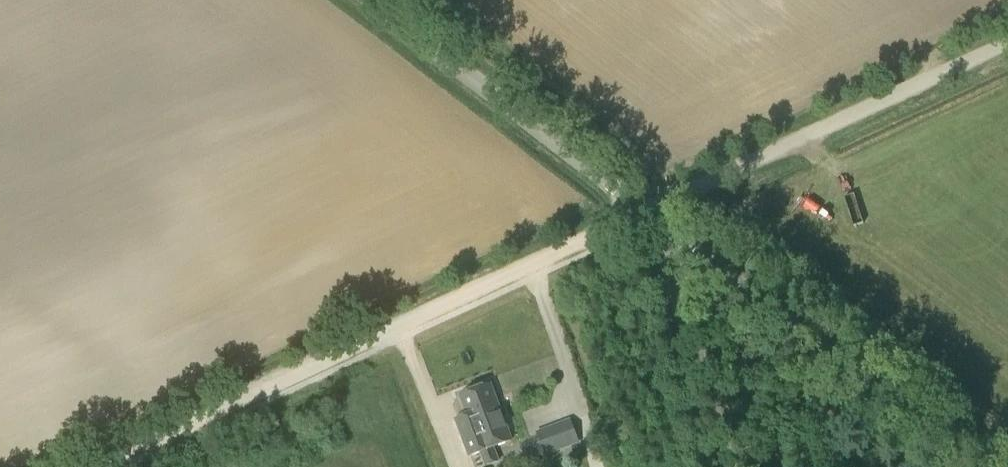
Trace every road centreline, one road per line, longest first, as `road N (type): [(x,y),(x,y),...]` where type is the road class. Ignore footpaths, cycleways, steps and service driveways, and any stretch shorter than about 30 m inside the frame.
road 1 (track): [(113,466),(652,211)]
road 2 (unclassified): [(980,466),(652,211)]
road 3 (unclassified): [(652,211),(1007,43)]
road 4 (tertiary): [(652,211),(383,0)]
road 5 (tertiary): [(738,466),(652,211)]

